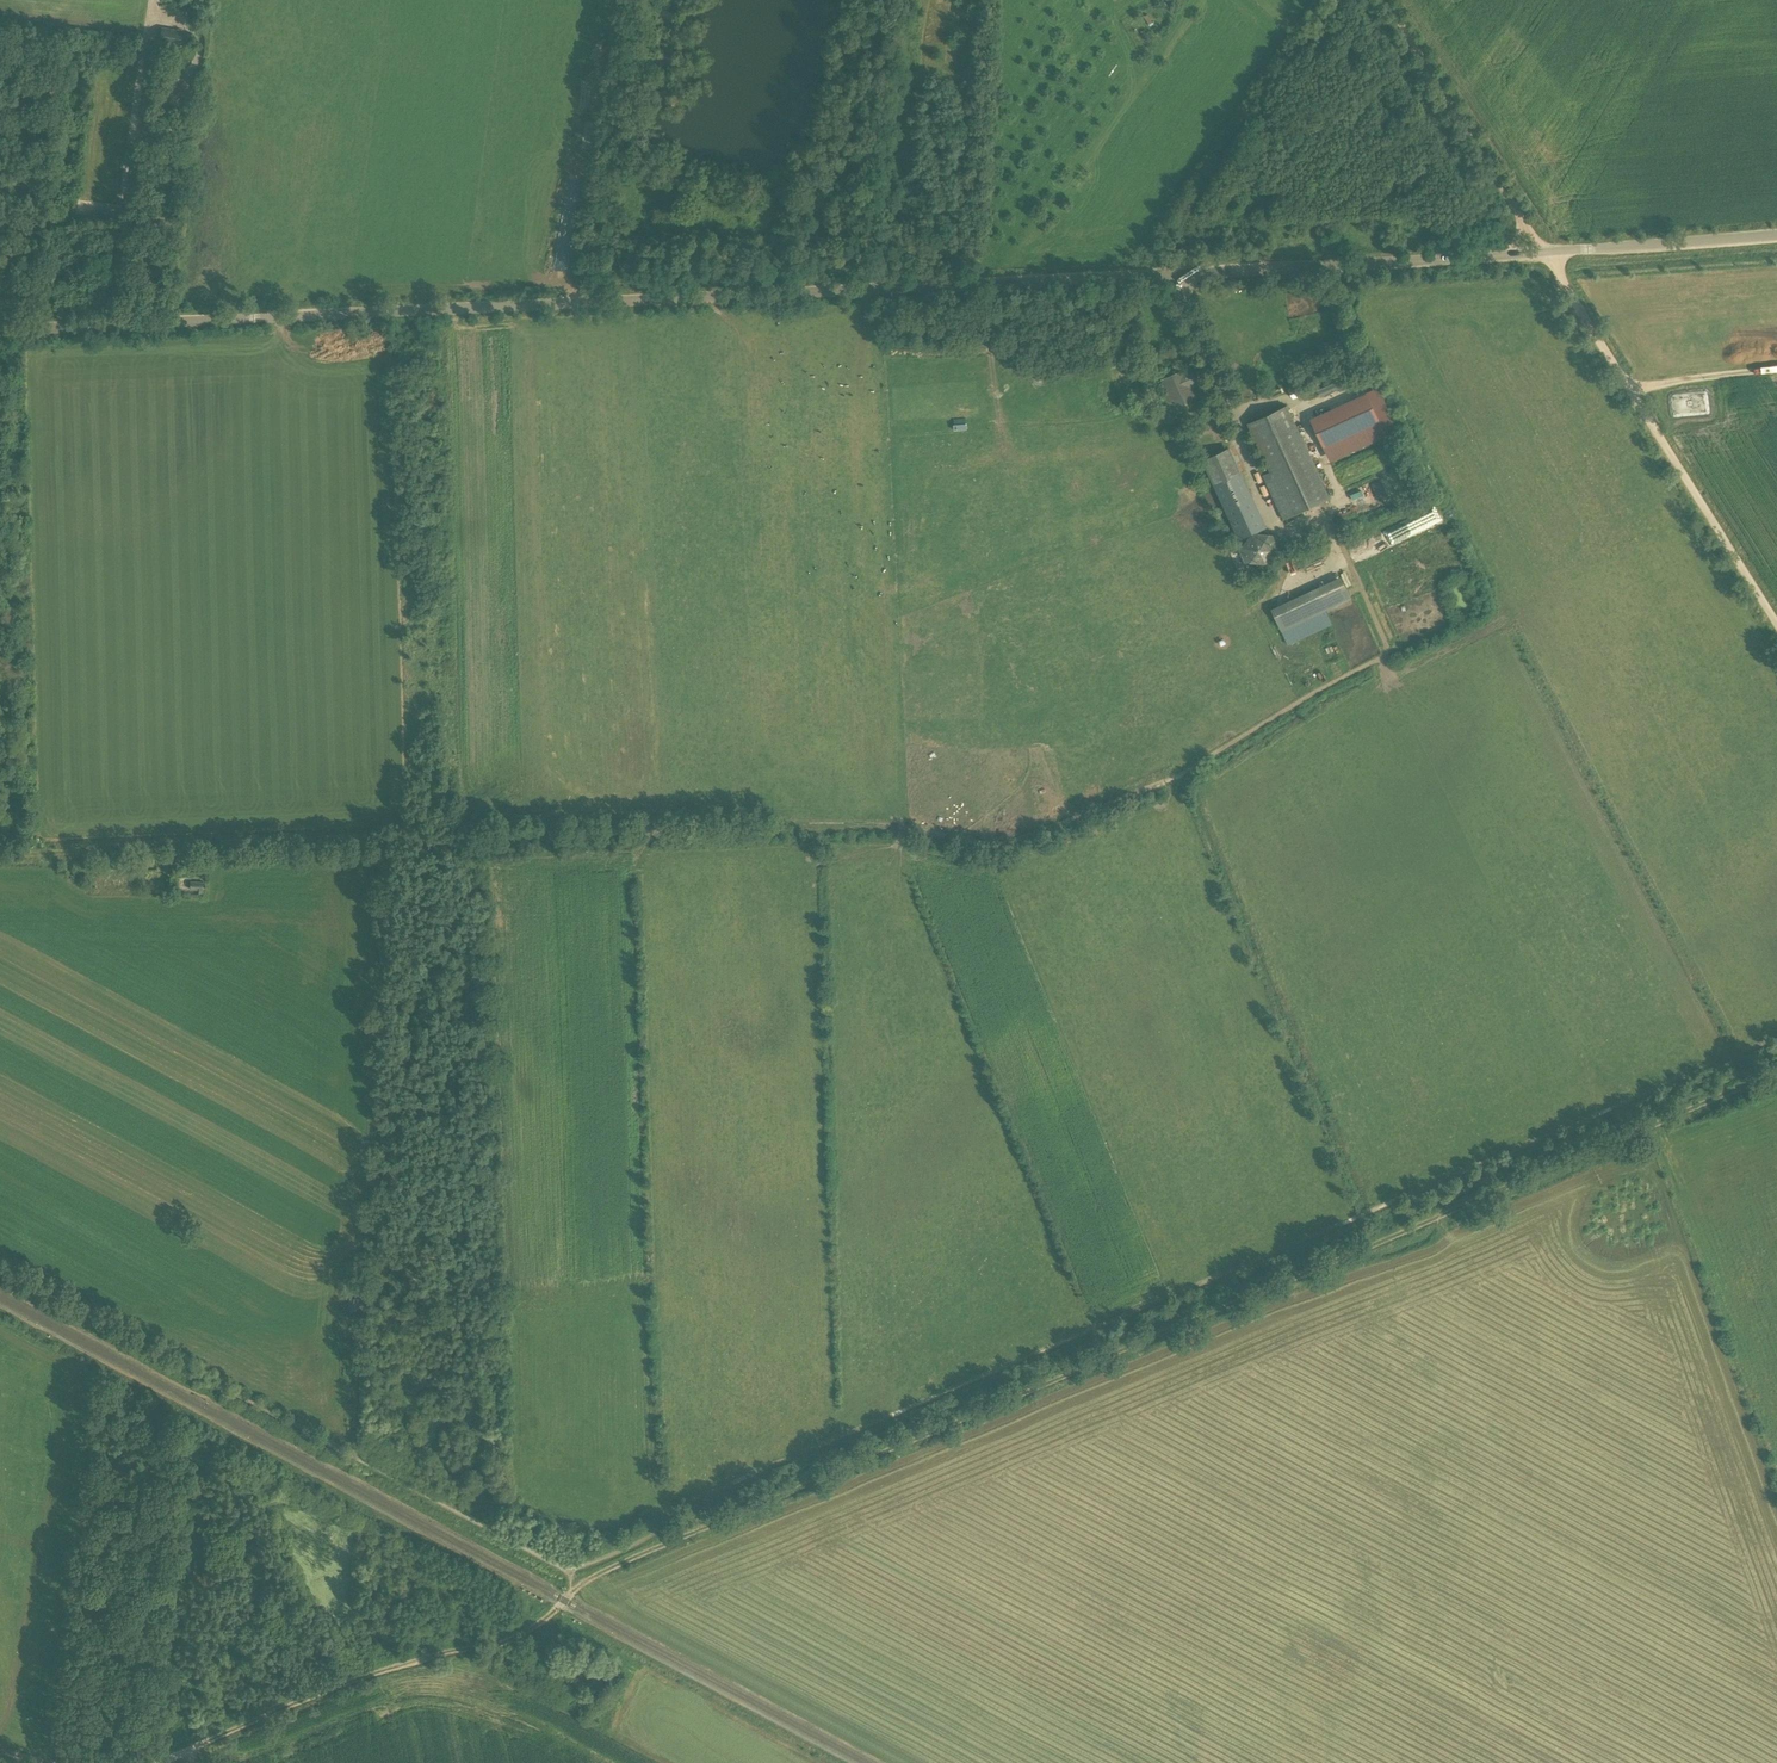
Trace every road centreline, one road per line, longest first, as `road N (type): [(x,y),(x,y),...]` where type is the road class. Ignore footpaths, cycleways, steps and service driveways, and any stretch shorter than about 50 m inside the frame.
road 1 (unclassified): [(0,331),(1776,235)]
road 2 (track): [(576,1585),(1776,1076)]
road 3 (track): [(1388,0),(1776,622)]
road 4 (track): [(194,1747),(358,1677),(497,1645),(538,1625),(576,1585)]

